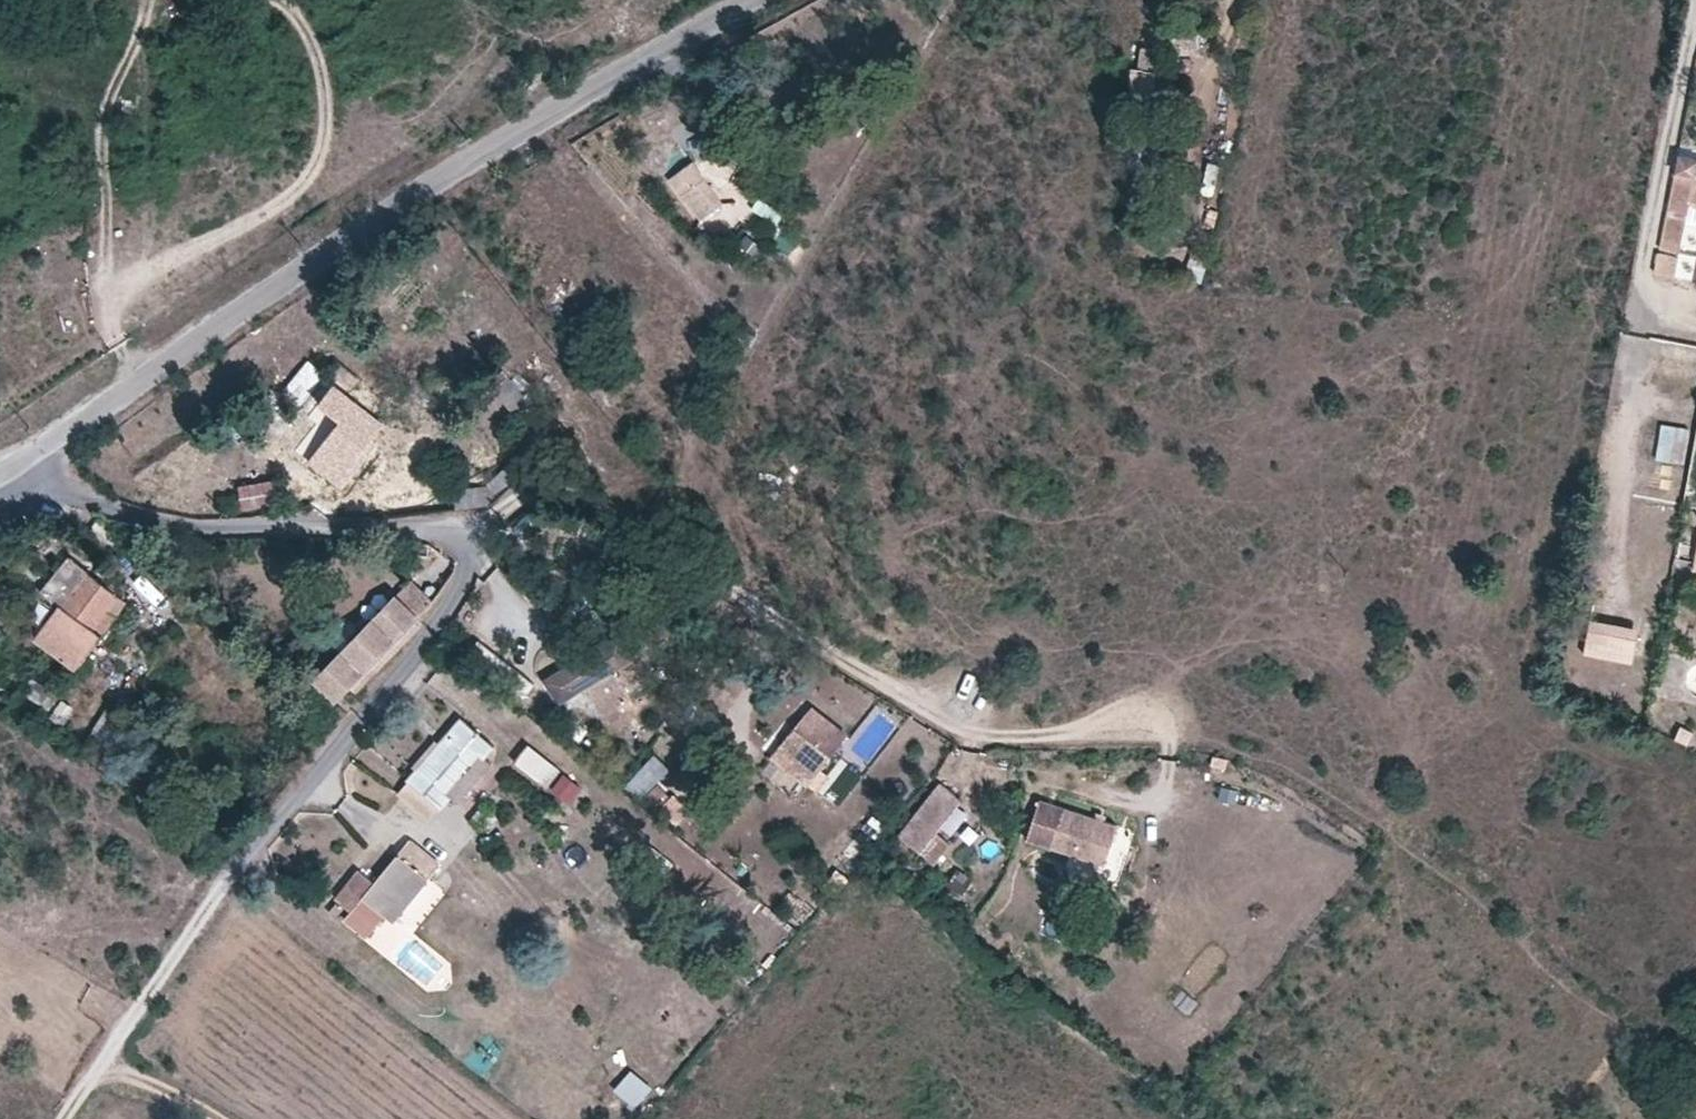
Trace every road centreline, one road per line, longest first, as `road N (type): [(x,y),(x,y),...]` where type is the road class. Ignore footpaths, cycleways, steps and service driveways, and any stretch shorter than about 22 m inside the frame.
road 1 (unclassified): [(32,461),(257,297),(517,128),(744,0)]
road 2 (track): [(977,733),(1199,727),(1219,735),(1412,850),(1521,944),(1576,973),(1678,1059)]
road 3 (unclassified): [(114,1042),(239,863),(433,630),(483,530)]
road 4 (unclassified): [(977,733),(578,491),(531,489),(509,499),(483,530)]
road 5 (track): [(1199,727),(1299,740),(1369,730),(1436,734),(1485,752),(1598,753),(1644,771),(1669,771),(1689,735)]
road 6 (unclassified): [(32,461),(118,509),(199,528),(314,514),(483,530)]
road 7 (track): [(209,1118),(130,1074),(114,1042)]

